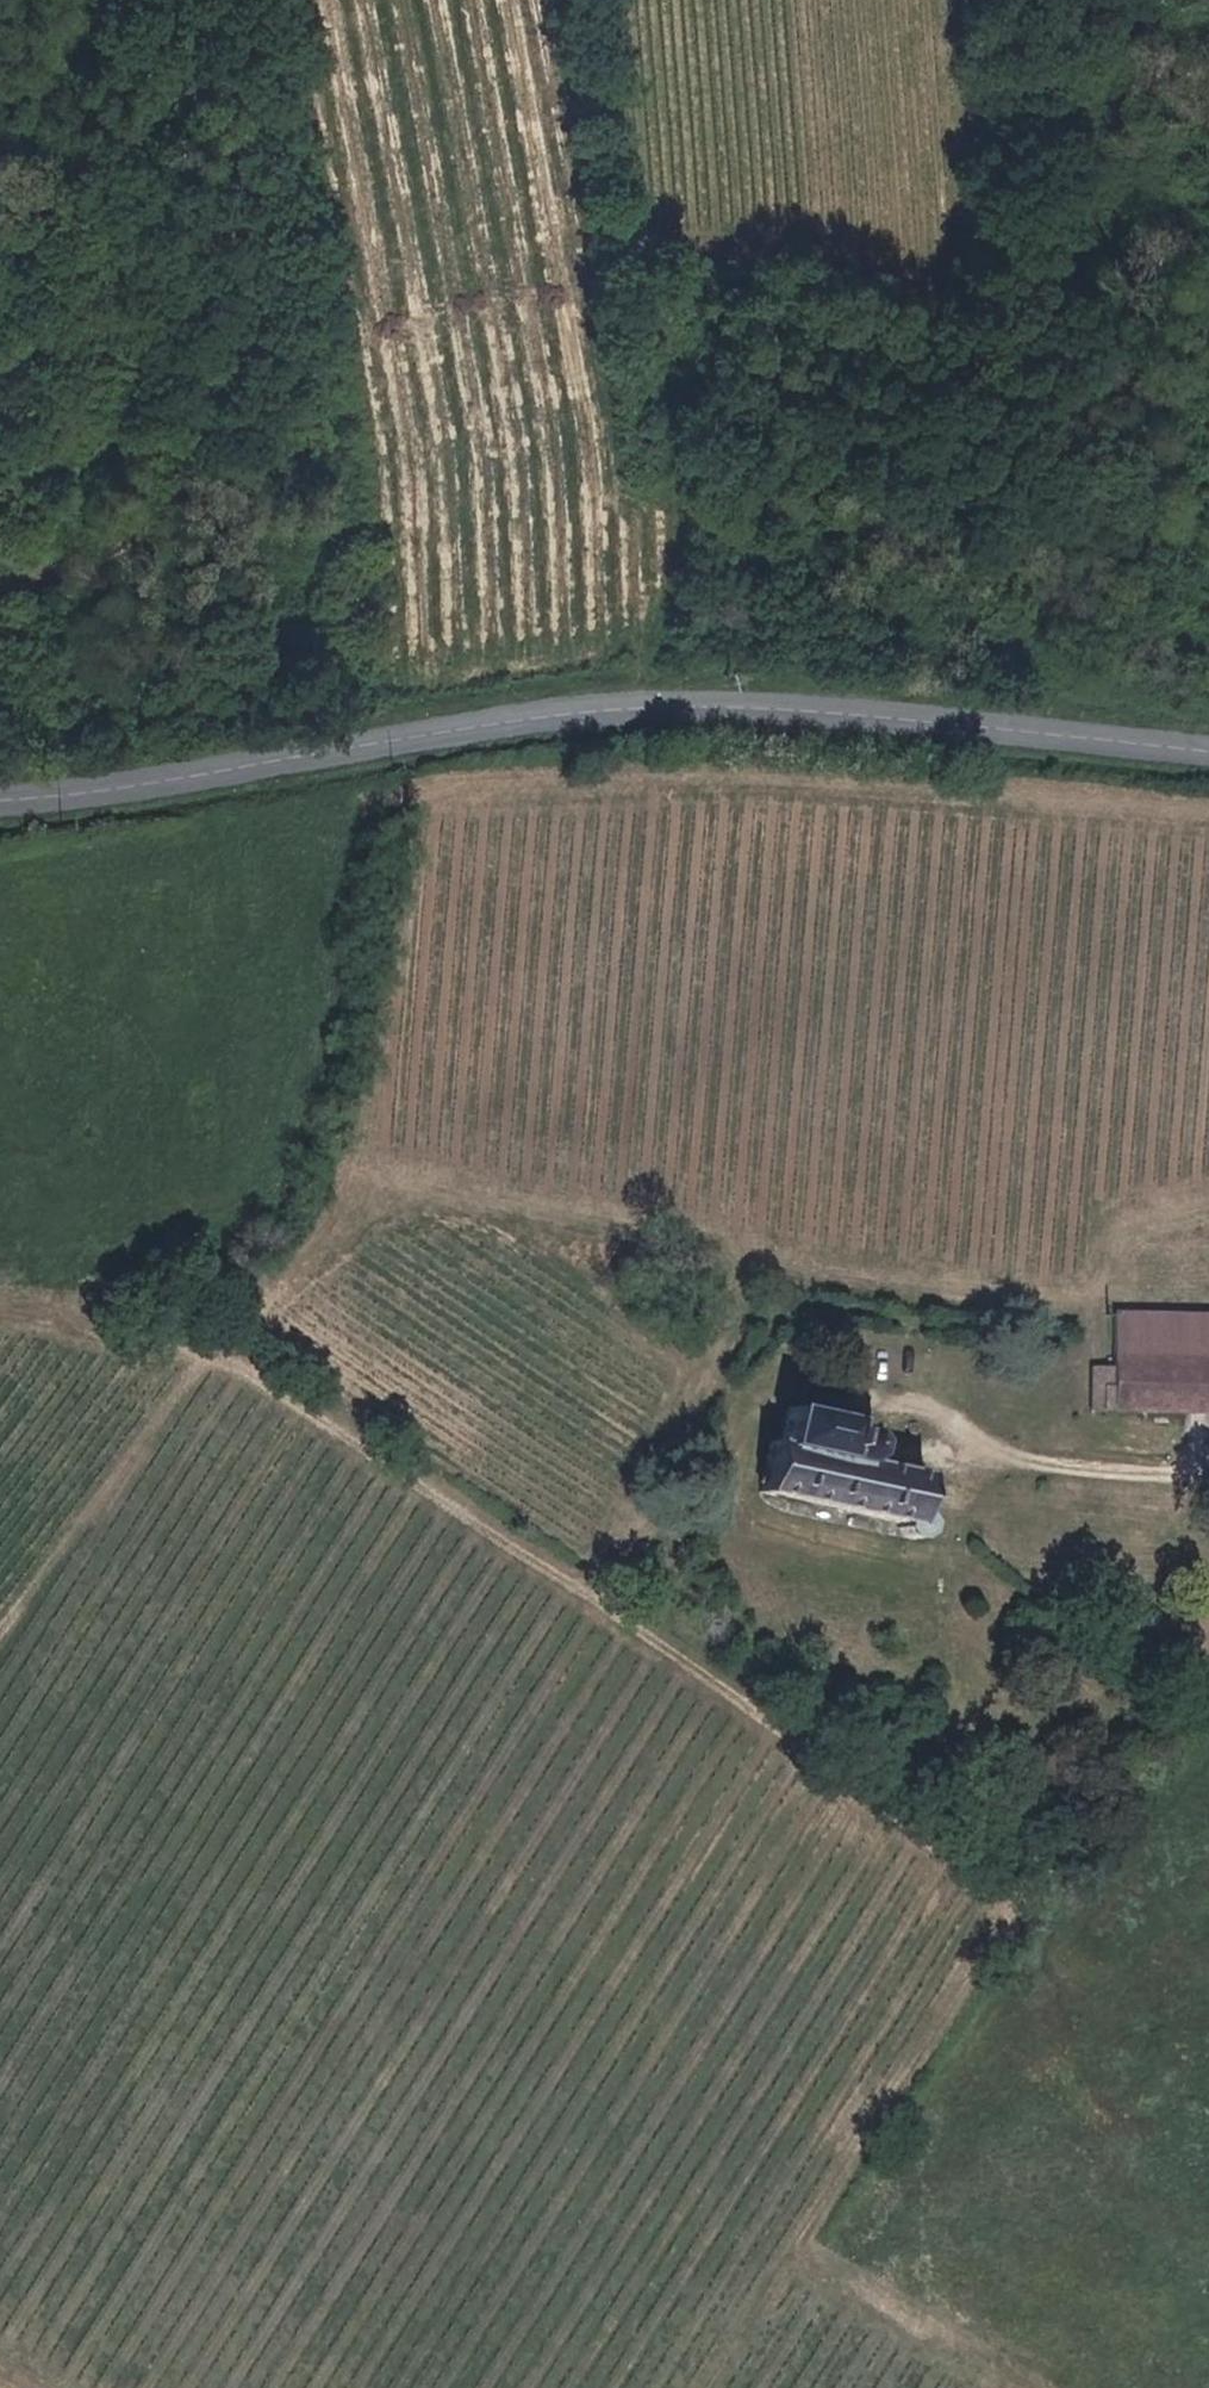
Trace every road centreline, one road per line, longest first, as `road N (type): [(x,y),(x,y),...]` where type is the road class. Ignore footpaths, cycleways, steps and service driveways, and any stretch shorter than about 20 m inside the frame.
road 1 (tertiary): [(0,801),(40,801),(589,704),(696,700),(1208,745)]
road 2 (track): [(0,580),(145,544),(185,513),(209,468),(234,386),(254,257),(242,0)]

